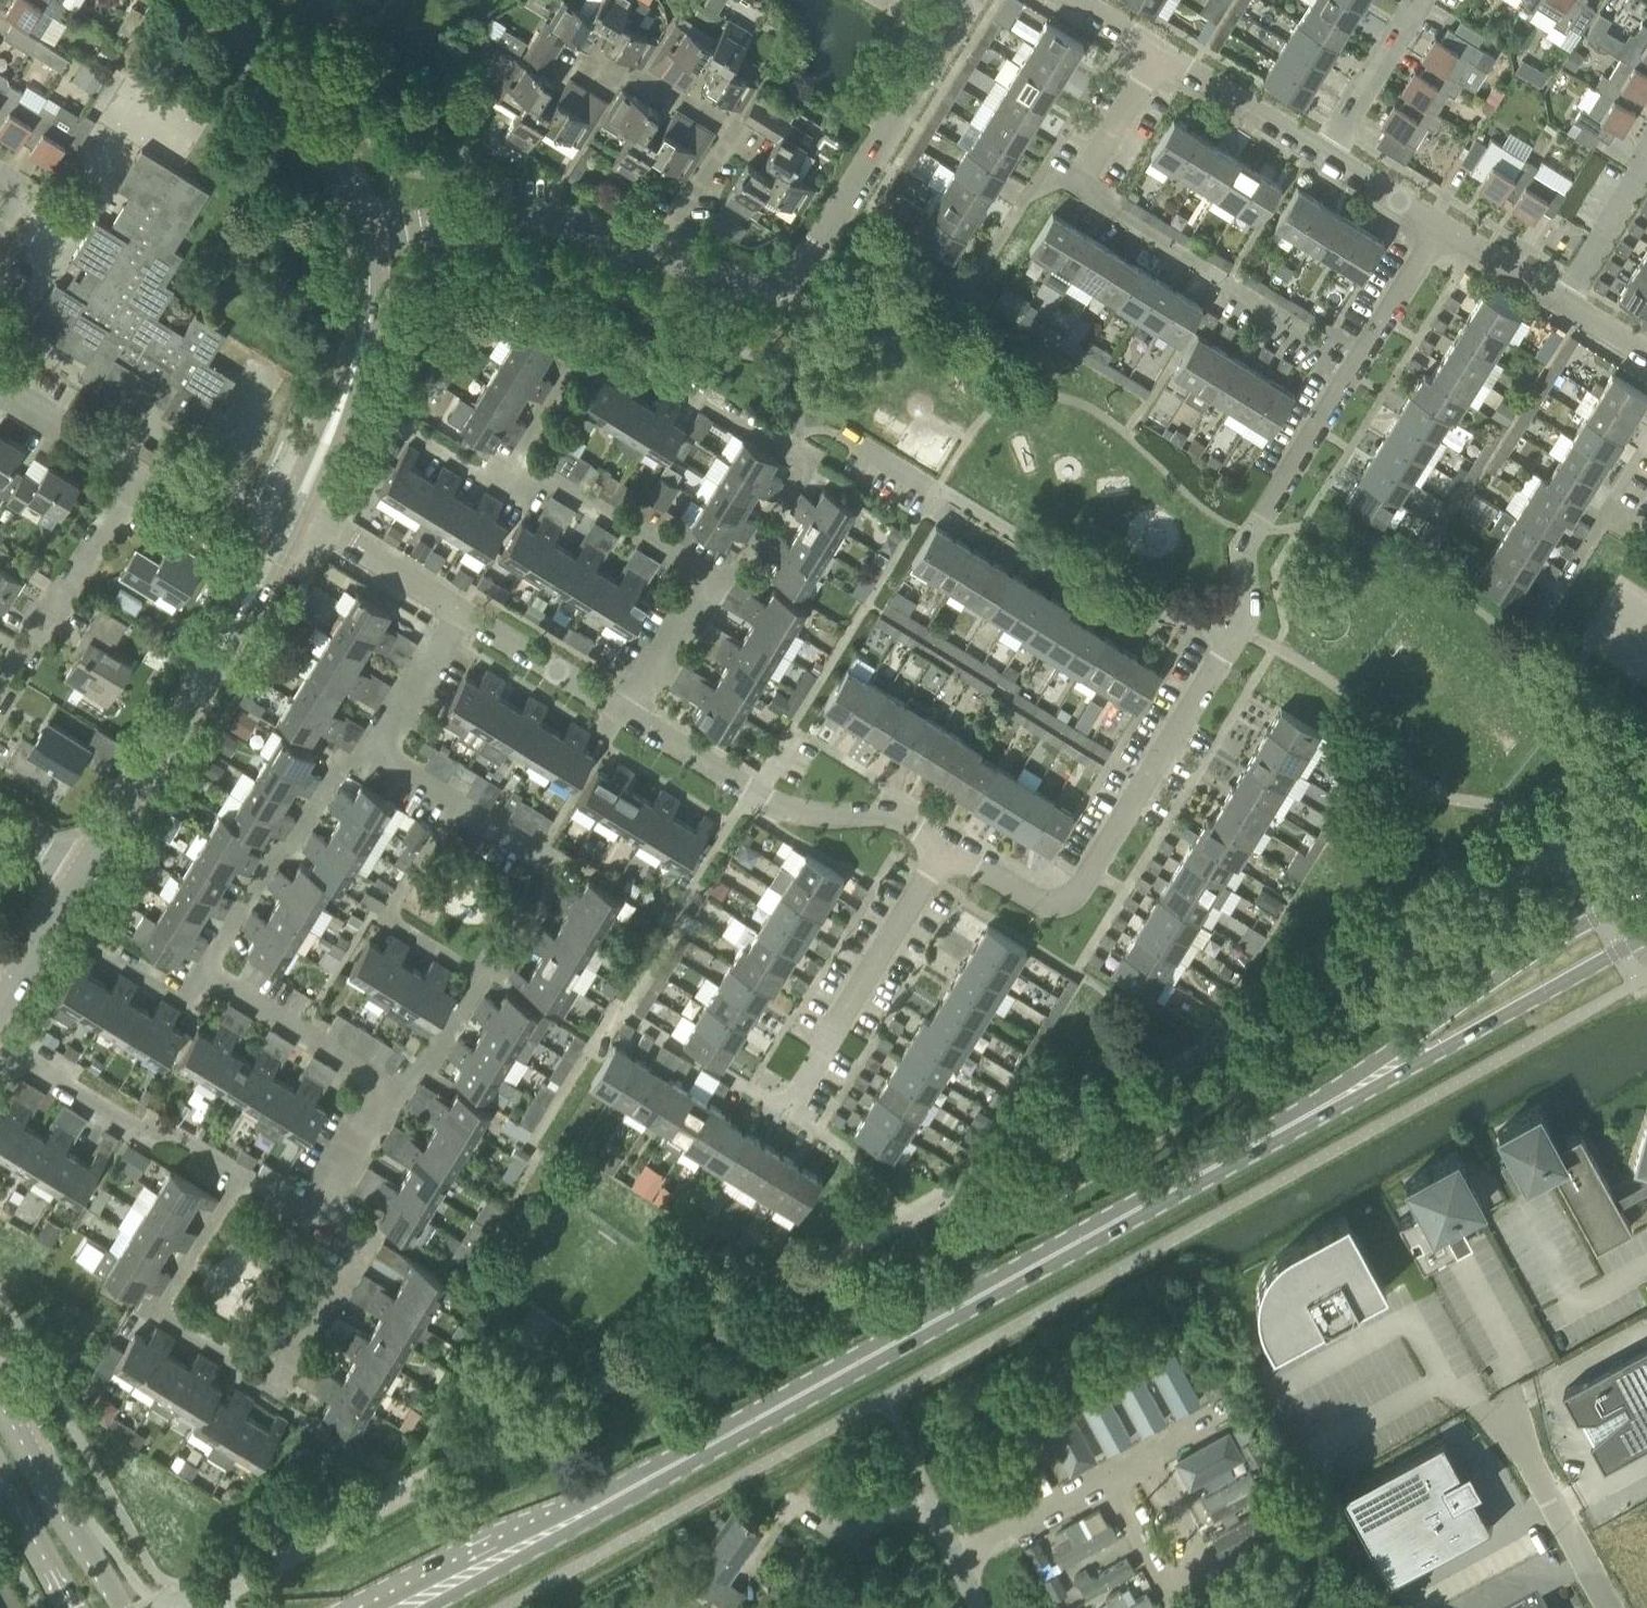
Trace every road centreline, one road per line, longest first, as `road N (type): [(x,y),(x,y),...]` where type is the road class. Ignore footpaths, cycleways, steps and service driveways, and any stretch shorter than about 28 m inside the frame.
road 1 (primary): [(589,1508),(1340,1097)]
road 2 (residential): [(712,577),(743,569),(806,462),(590,337),(516,459)]
road 3 (residential): [(239,1175),(167,1301),(177,1323),(273,1385),(357,1243),(314,1216)]
road 4 (residential): [(1352,368),(1072,189),(1153,56)]
road 5 (residential): [(1234,634),(1068,900),(1044,898),(945,845)]
road 6 (residential): [(1234,634),(1147,613),(1077,578),(837,433)]
road 7 (residential): [(657,254),(710,275),(769,282),(795,269),(942,34)]
road 8 (residential): [(0,678),(140,461),(0,377)]
road 9 (residential): [(945,1560),(1104,1475),(1140,1476),(1160,1482),(1190,1535),(1189,1577),(1175,1607)]
road 10 (primary): [(1646,892),(1514,967),(1340,1097)]
road 11 (residential): [(945,845),(875,812),(780,809),(626,715)]
road 12 (primary): [(1340,1097),(1454,1045),(1646,936)]
road 13 (residential): [(657,254),(733,138),(578,55),(561,79)]
road 14 (tertiary): [(81,874),(246,599)]
road 15 (residential): [(789,1109),(945,845)]
road 16 (residential): [(361,227),(534,218),(657,254)]
road 17 (residential): [(1234,634),(1248,607),(1252,533),(1352,368)]
road 18 (residential): [(369,744),(341,764),(296,837),(273,854),(205,975)]
road 19 (tertiary): [(361,227),(349,187),(286,80),(206,0)]
road 20 (residential): [(239,1175),(160,1128),(125,1124),(0,1047)]
road 21 (residential): [(480,978),(500,973),(550,890),(542,847),(456,797)]
road 22 (residential): [(480,978),(383,919),(456,797)]
road 23 (tertiary): [(125,1607),(0,1394)]
road 24 (residential): [(712,577),(516,459)]
road 25 (unclassified): [(1609,1607),(1495,1414)]
road 26 (residential): [(390,1086),(205,975)]
road 27 (primary): [(589,1508),(401,1607)]
road 28 (residential): [(626,715),(454,610)]
road 29 (residential): [(1153,56),(1322,152)]
road 30 (tertiary): [(337,413),(370,306),(361,227)]
road 31 (residential): [(1531,634),(1609,521),(1646,506)]
road 32 (residential): [(454,610),(306,516)]
road 33 (residential): [(1322,152),(1409,0)]
road 34 (residential): [(1352,368),(1436,224)]
road 35 (residential): [(1565,305),(1646,161)]
road 36 (residential): [(626,715),(712,577)]
road 37 (residential): [(454,610),(369,744)]
road 38 (tertiary): [(0,1003),(81,874)]
road 39 (residential): [(1436,224),(1565,305)]
road 40 (residential): [(314,1216),(390,1086)]
road 41 (tertiary): [(0,1475),(72,1607)]
road 42 (residential): [(390,1086),(423,1070),(480,978)]
road 43 (residential): [(1322,152),(1436,224)]
road 44 (residential): [(205,975),(186,1003),(111,959)]

